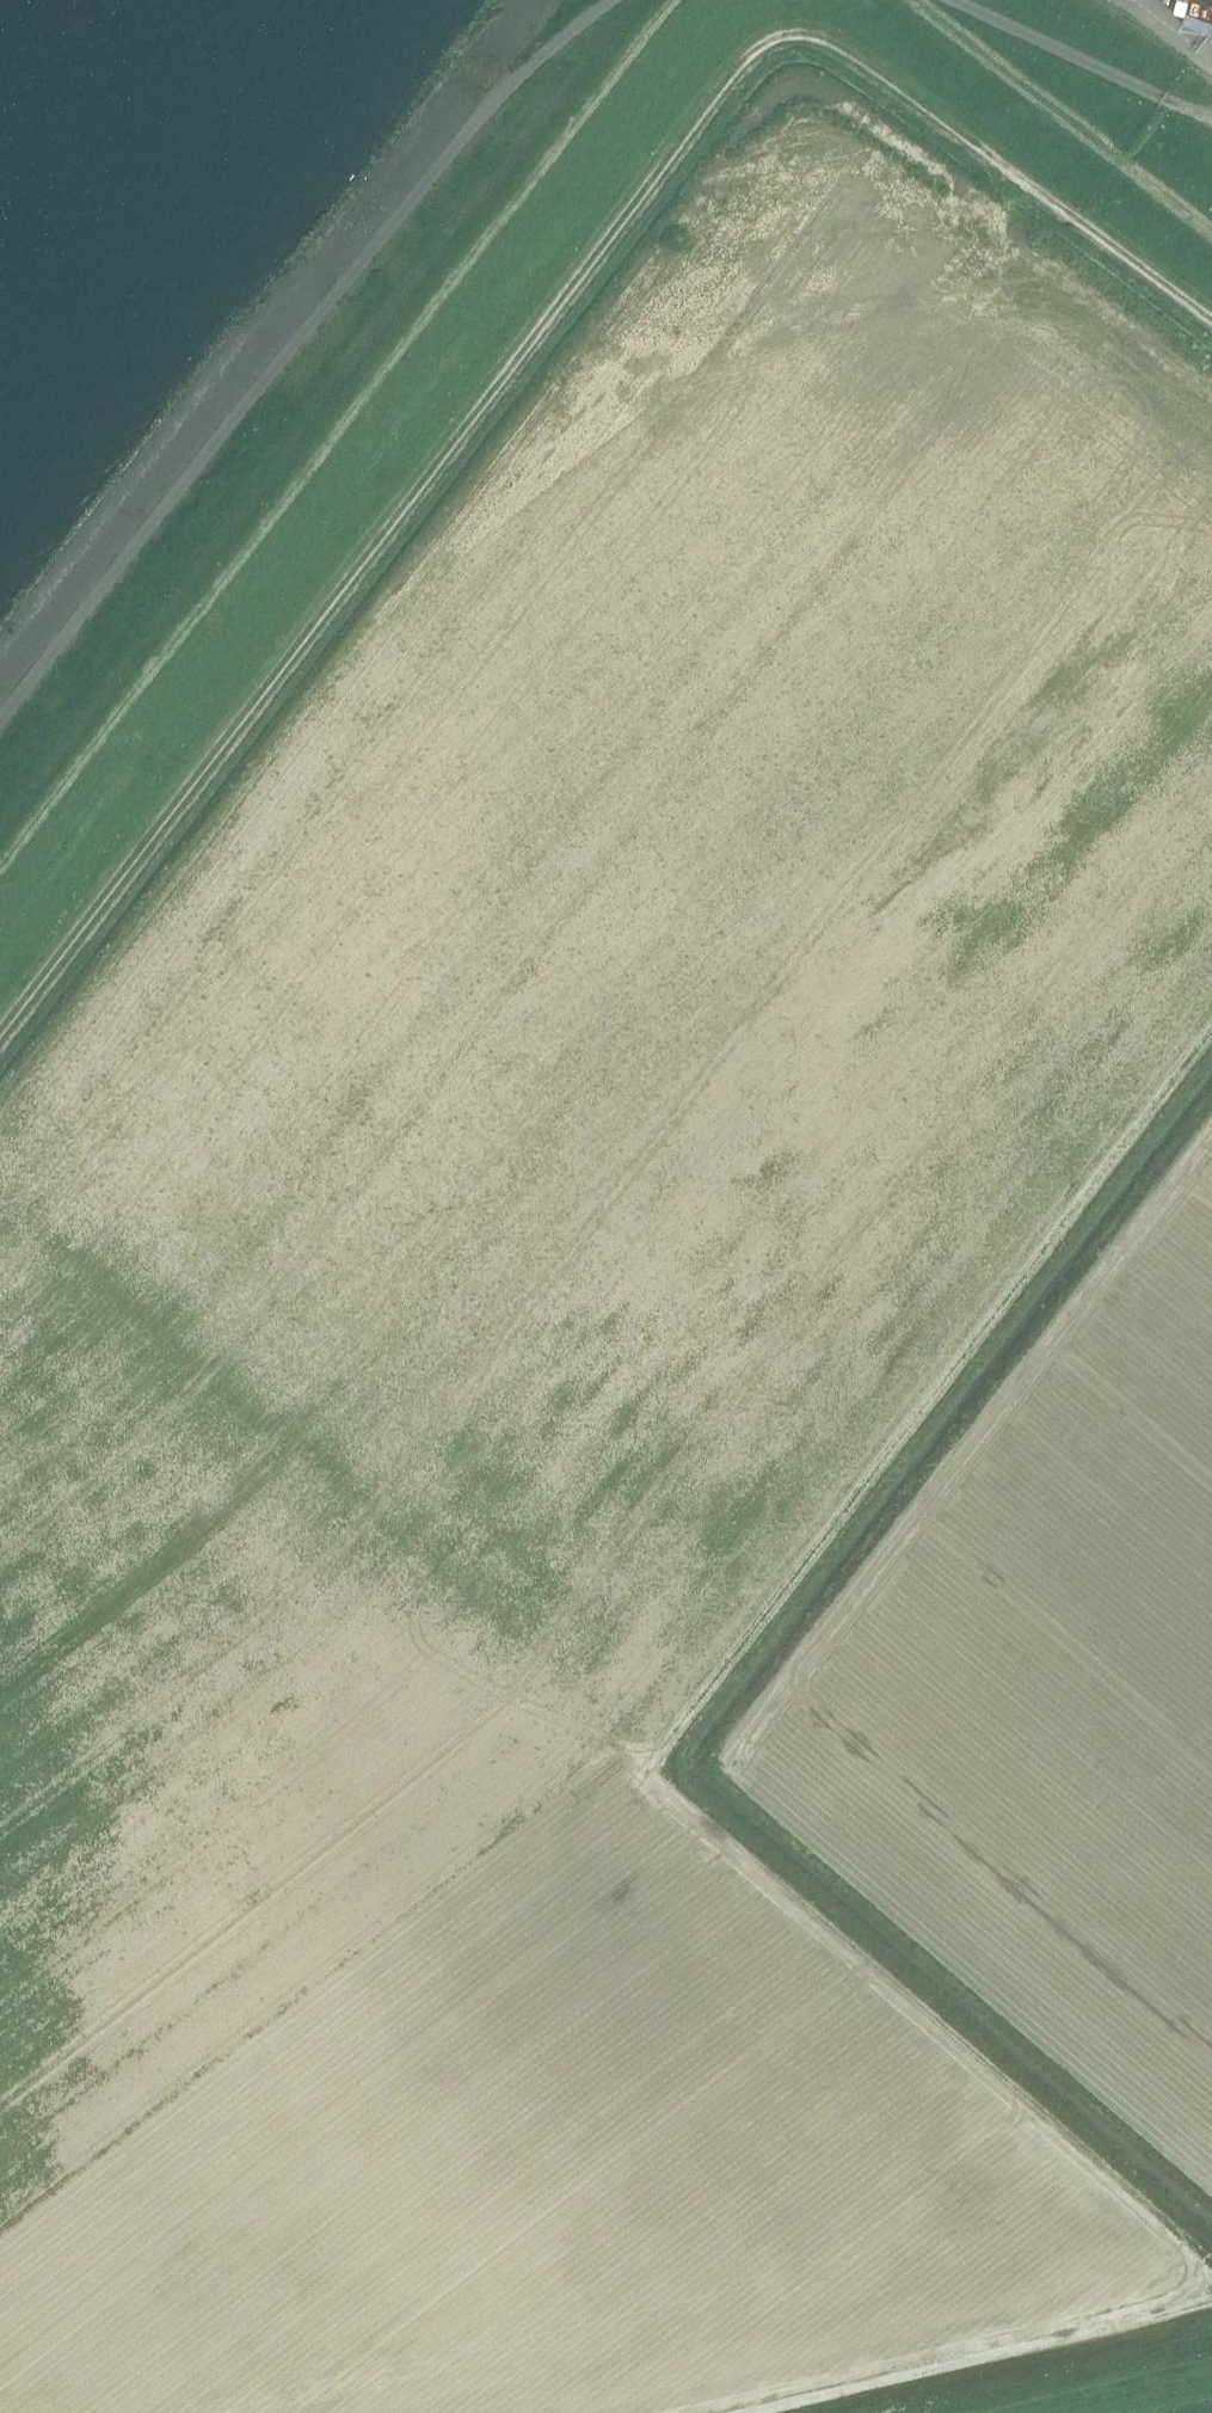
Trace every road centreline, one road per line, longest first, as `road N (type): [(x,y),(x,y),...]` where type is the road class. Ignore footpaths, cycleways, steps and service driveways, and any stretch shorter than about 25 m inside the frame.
road 1 (track): [(1211,330),(855,57),(819,38),(766,40),(0,1031)]
road 2 (track): [(737,2412),(1211,2298)]

